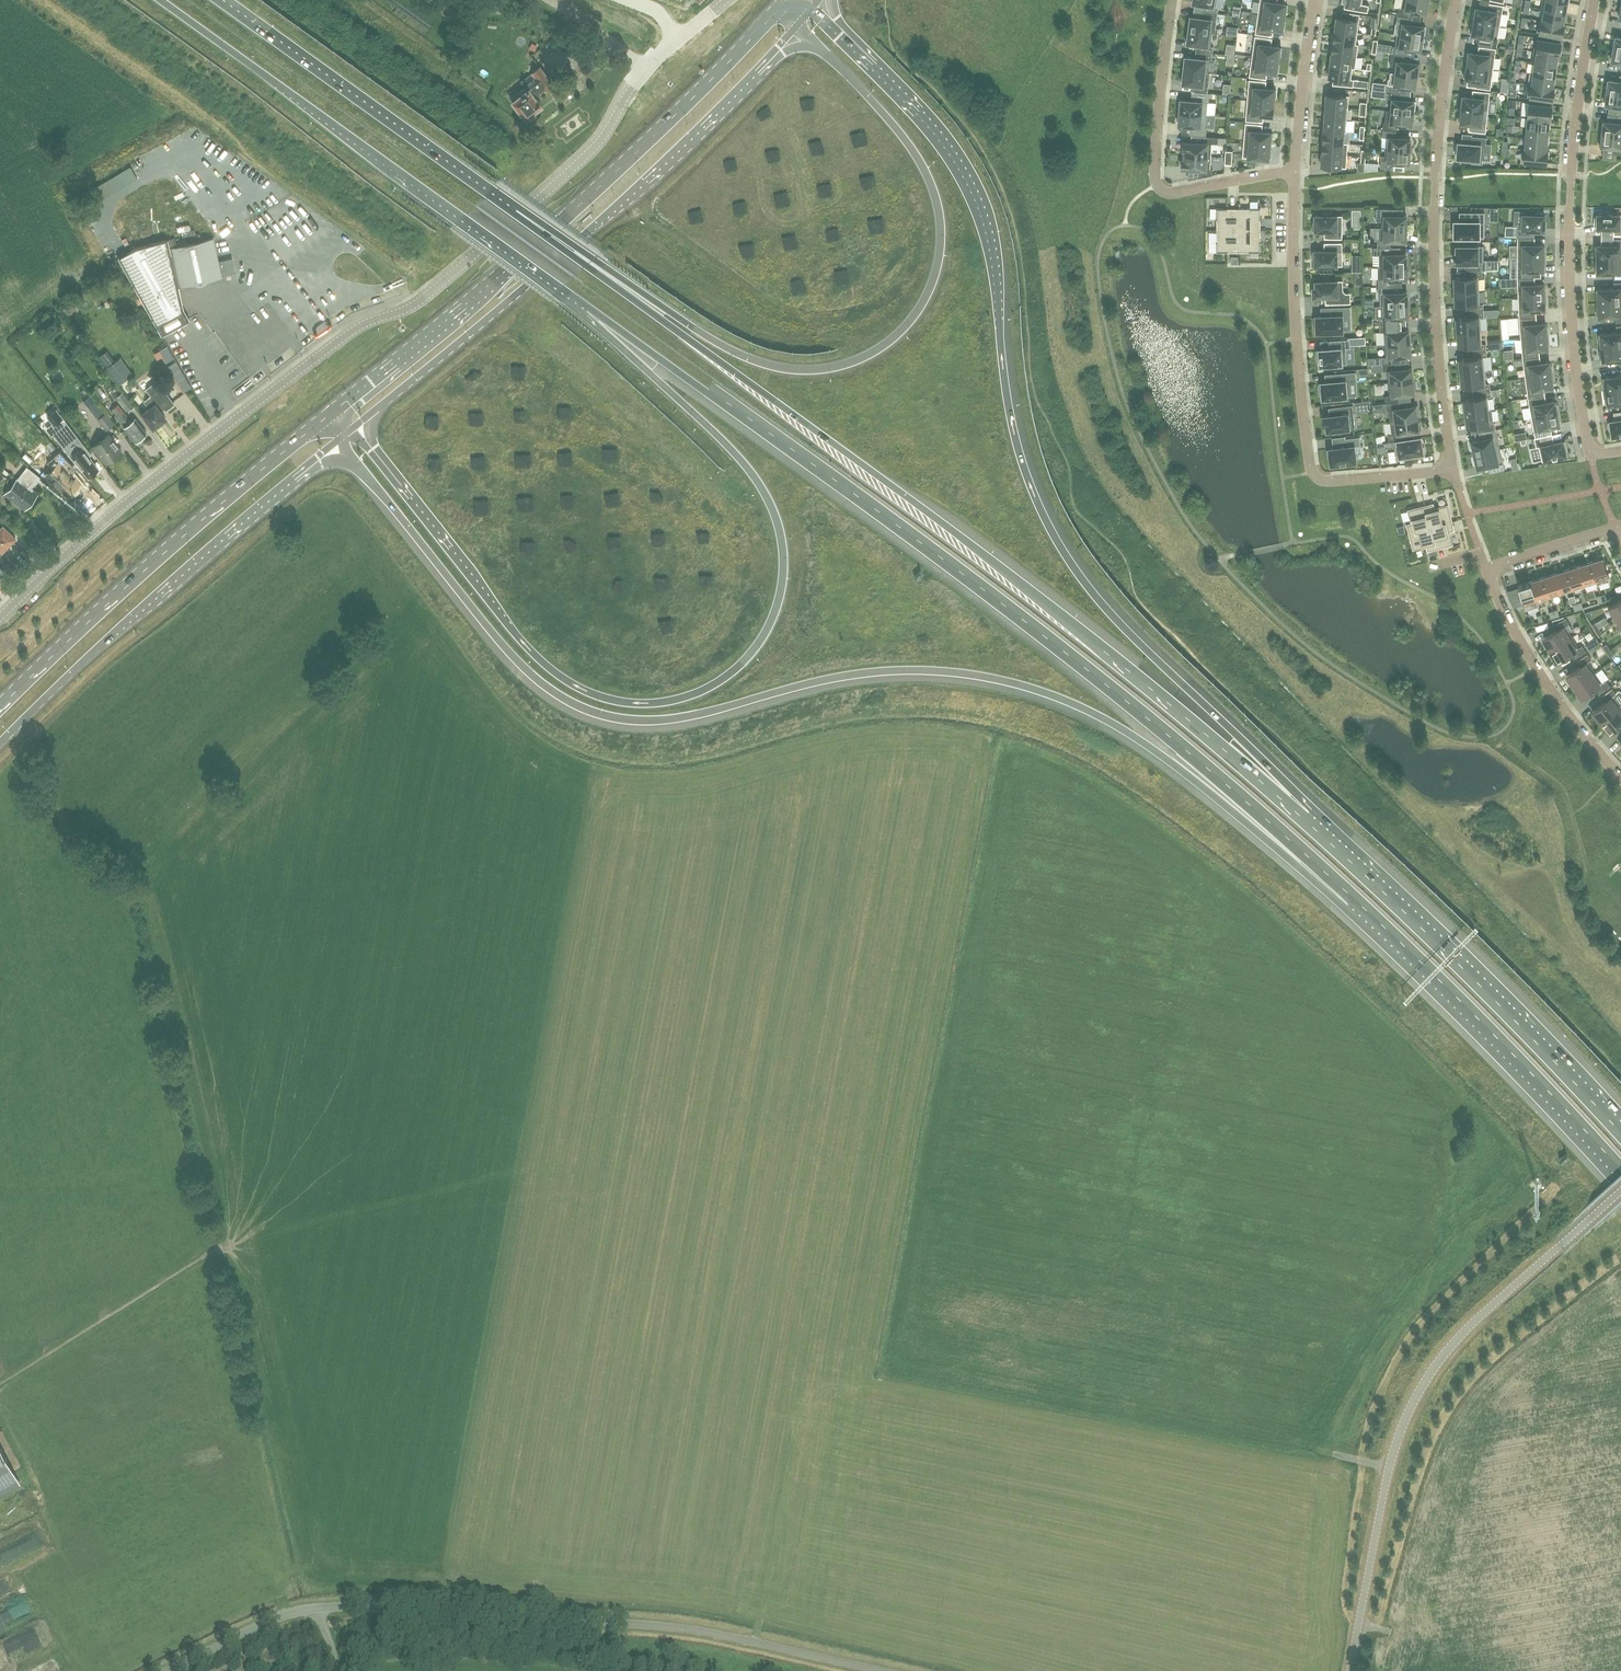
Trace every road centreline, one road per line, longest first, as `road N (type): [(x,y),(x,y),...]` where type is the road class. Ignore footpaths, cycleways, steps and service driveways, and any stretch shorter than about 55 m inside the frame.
road 1 (motorway): [(336,442),(511,652),(543,683),(597,714),(695,718),(886,673),(1007,682),(1091,711),(1136,737),(1356,901)]
road 2 (motorway): [(1303,819),(1071,565),(1015,438),(996,248),(985,207),(924,115),(813,7)]
road 3 (primary): [(589,308),(733,449),(778,519),(779,609),(750,658),(712,689),(627,704),(557,673),(521,640),(355,426)]
road 4 (residential): [(1294,171),(1296,339),(1311,472),(1338,482),(1449,469),(1433,221),(1457,0)]
road 5 (unclassified): [(0,618),(174,467),(346,336),(420,302),(564,180),(601,142),(645,70)]
road 6 (primary): [(797,25),(895,126),(936,201),(934,281),(892,341),(832,369),(766,366),(719,344),(541,223),(522,220)]
road 7 (unclassified): [(882,1670),(663,1625),(352,1606),(293,1612),(166,1670)]
road 8 (motorway): [(785,444),(1212,770),(1356,901)]
road 9 (primary): [(787,0),(570,217),(331,414)]
road 10 (primary): [(355,426),(641,184),(797,25)]
road 11 (unclassified): [(1350,1670),(1395,1449),(1420,1390),(1473,1323),(1620,1192)]
road 12 (primary): [(161,0),(589,308)]
road 13 (motorway): [(1303,819),(899,492)]
road 14 (primary): [(899,492),(522,220)]
road 15 (residential): [(1592,456),(1569,344),(1568,259),(1575,118),(1594,0)]
road 16 (primary): [(0,745),(171,582),(336,442)]
road 17 (motorway): [(1620,1135),(1498,1004),(1303,819)]
road 18 (primary): [(331,414),(145,570),(0,708)]
road 19 (motorway): [(1356,901),(1620,1171)]
road 20 (primary): [(522,220),(217,0)]
road 21 (residential): [(1173,0),(1155,184),(1180,194),(1294,171)]
road 22 (residential): [(1620,777),(1536,668),(1488,570)]
road 23 (primary): [(589,308),(785,444)]
road 24 (residential): [(1316,0),(1294,171)]
road 25 (residential): [(1488,570),(1617,527)]
road 26 (unclassified): [(645,70),(546,0)]

